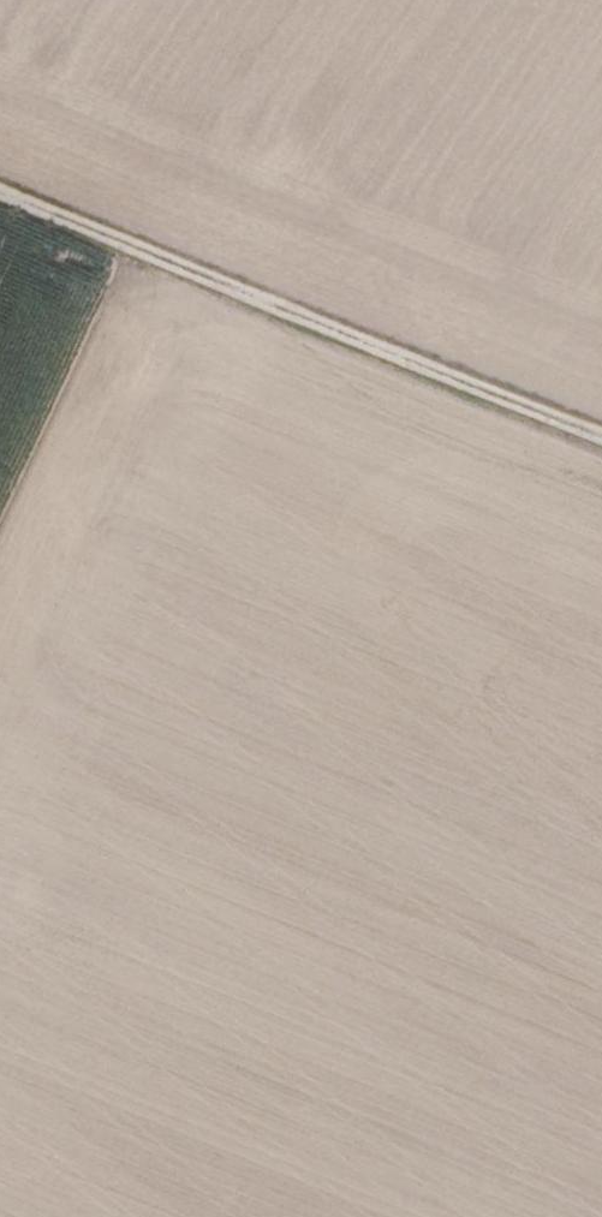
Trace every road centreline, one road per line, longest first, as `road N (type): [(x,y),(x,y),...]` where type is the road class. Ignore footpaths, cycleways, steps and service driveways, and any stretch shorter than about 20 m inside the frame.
road 1 (track): [(0,193),(601,452)]

